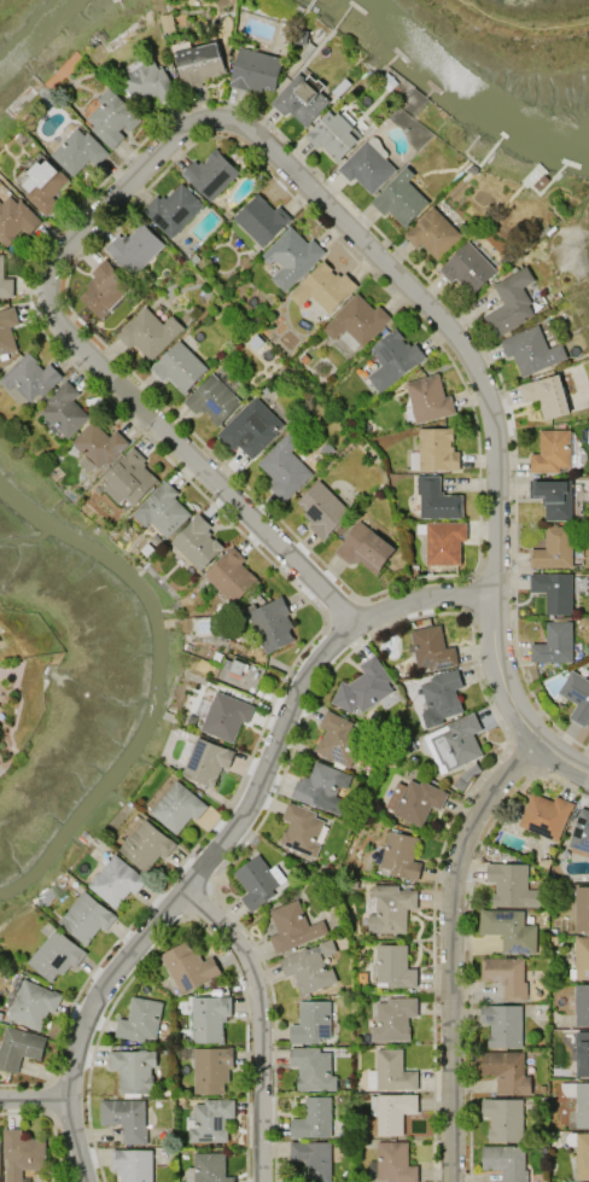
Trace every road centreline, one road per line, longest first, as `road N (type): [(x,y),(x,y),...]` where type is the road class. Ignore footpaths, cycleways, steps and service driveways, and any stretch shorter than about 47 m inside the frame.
road 1 (residential): [(356,619),(39,305),(45,280),(185,136),(245,130),(448,333),(491,412),(485,612),(496,683),(529,743),(588,776)]
road 2 (residential): [(88,1181),(68,1100),(83,1021),(101,988),(232,827),(296,683),(356,619),(407,599),(485,594)]
road 3 (residential): [(450,1181),(449,884),(472,816),(529,743)]
road 4 (residential): [(260,1181),(250,965),(185,885)]

